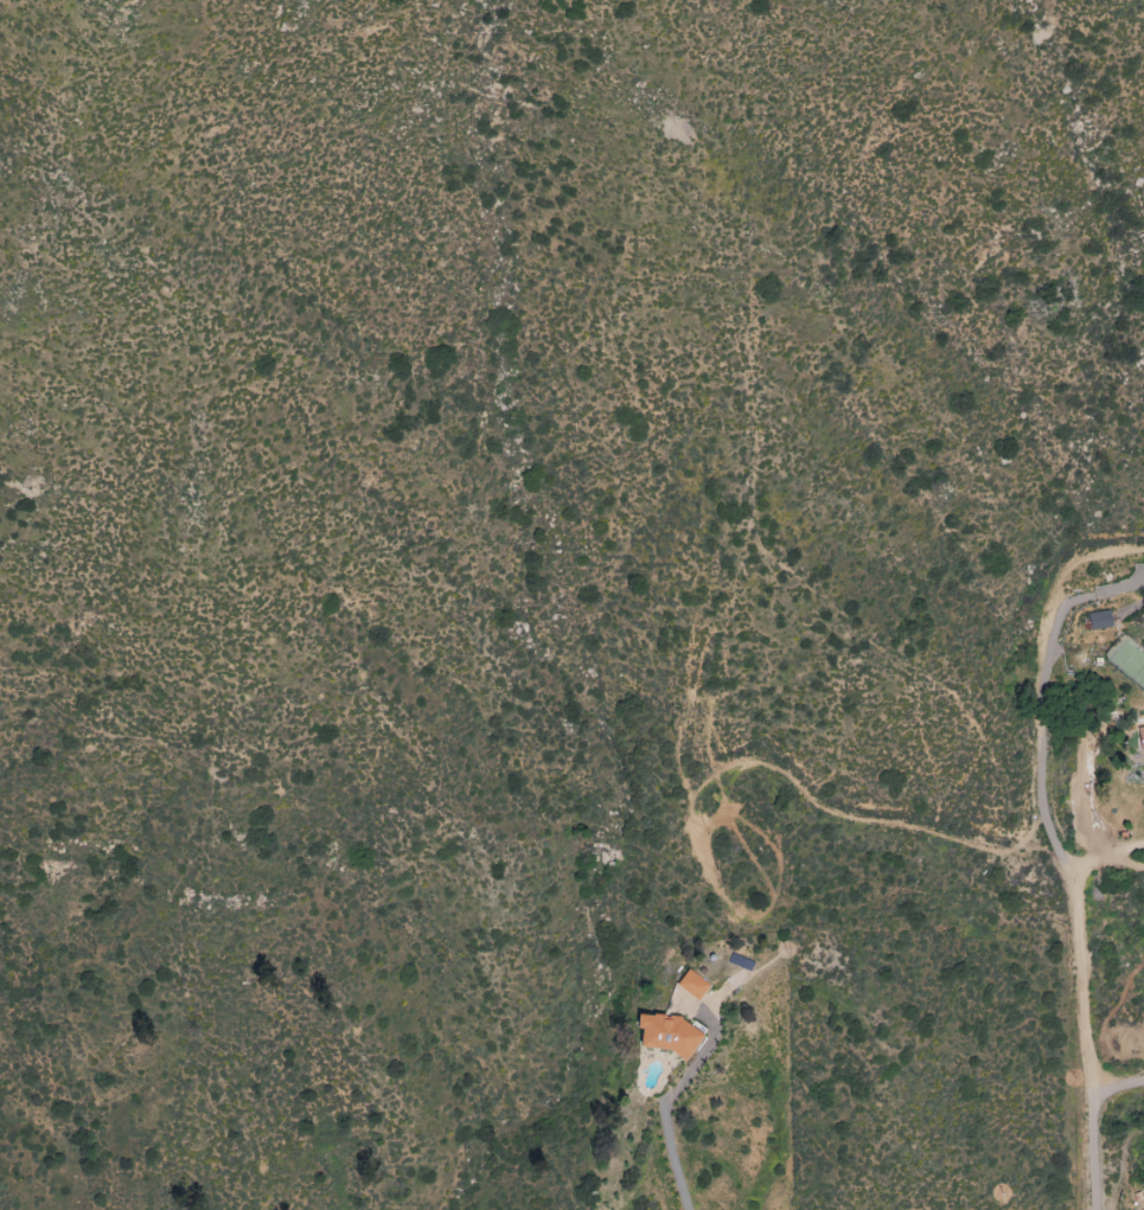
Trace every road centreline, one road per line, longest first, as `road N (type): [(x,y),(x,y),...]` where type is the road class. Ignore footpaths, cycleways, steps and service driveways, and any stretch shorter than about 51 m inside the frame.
road 1 (residential): [(1101,1209),(1084,872),(1091,866)]

